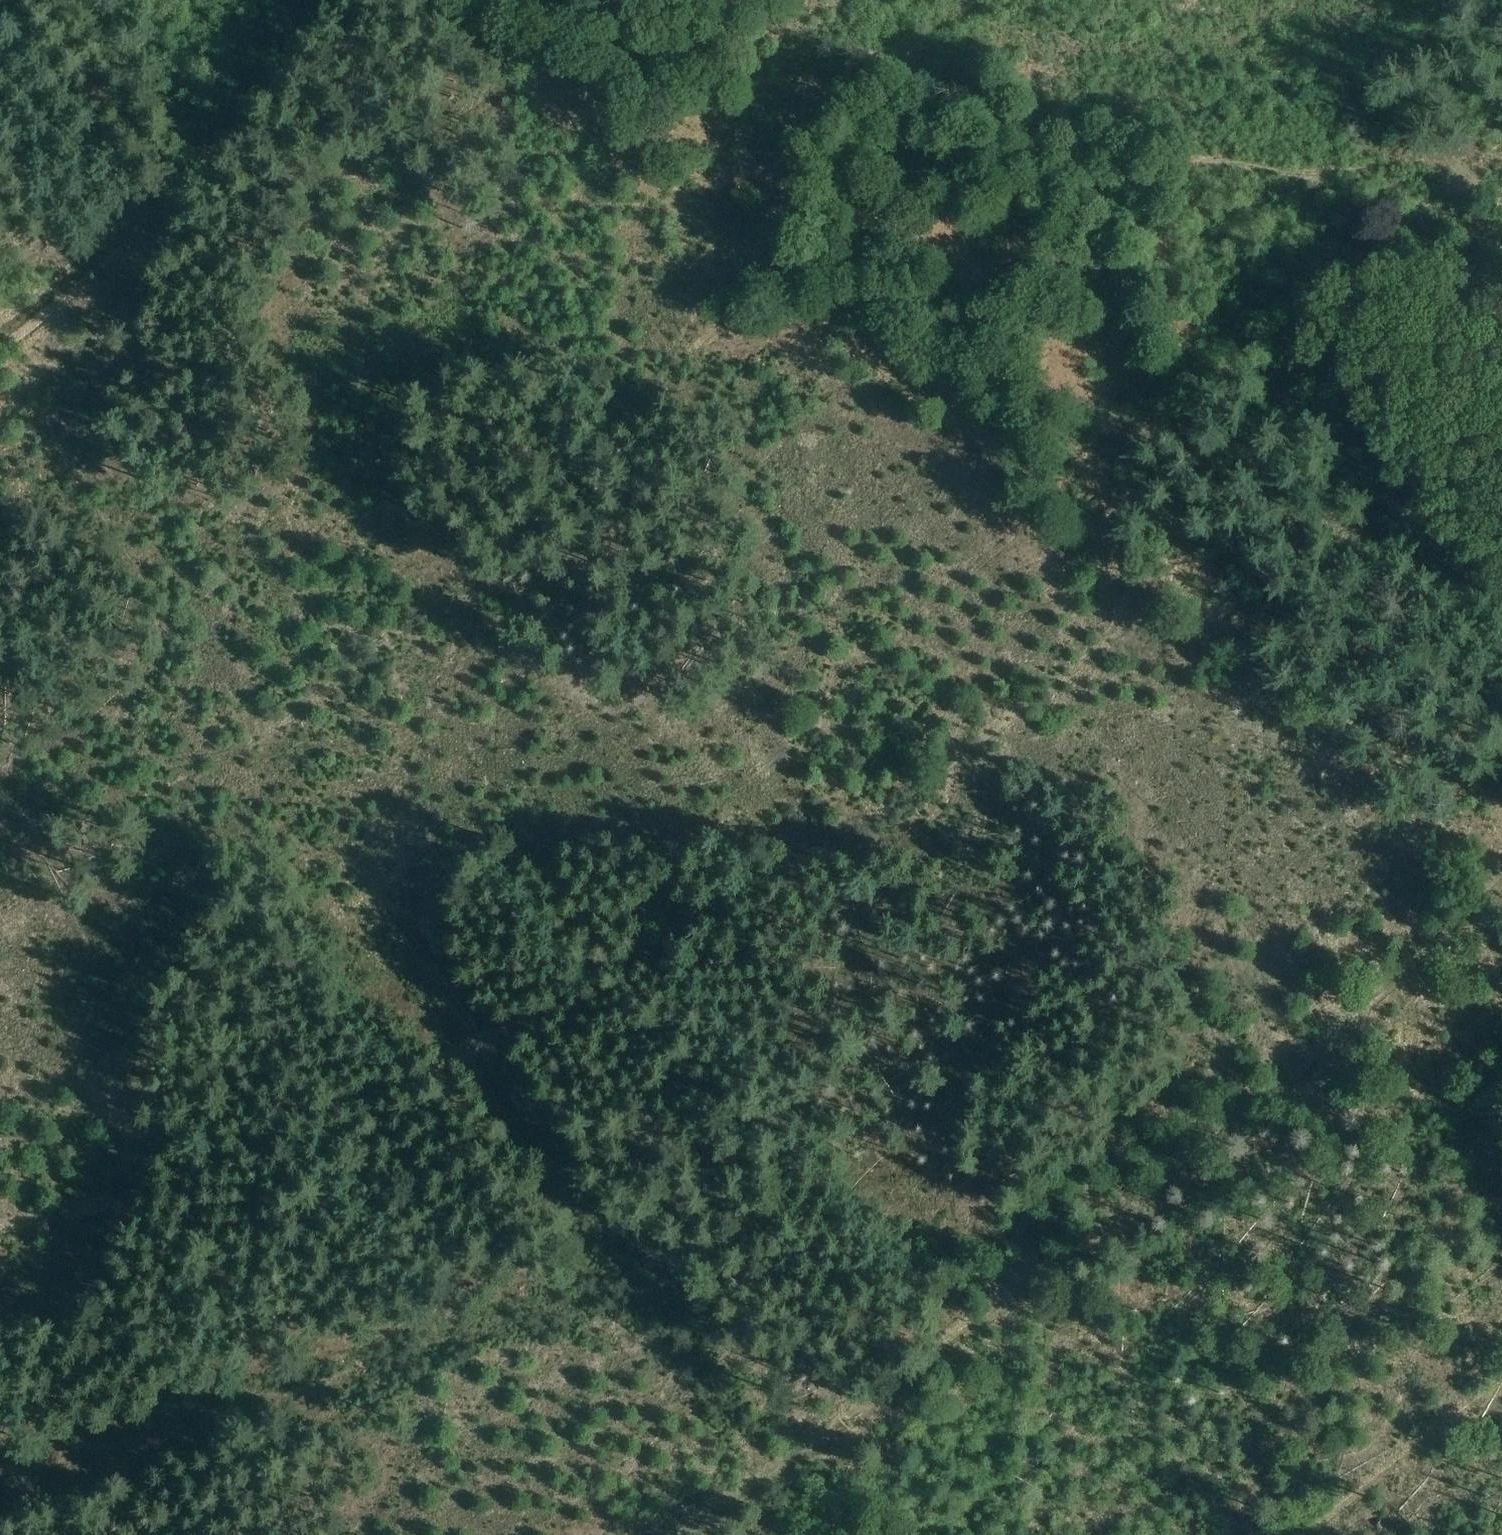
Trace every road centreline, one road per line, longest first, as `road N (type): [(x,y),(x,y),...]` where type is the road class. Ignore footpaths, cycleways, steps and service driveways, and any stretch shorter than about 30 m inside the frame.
road 1 (track): [(414,0),(1104,539),(1243,661),(1477,908)]
road 2 (track): [(1501,211),(1462,168),(1440,161),(1315,176),(1163,158),(1094,142),(935,200),(829,184),(742,163),(687,132),(537,0)]
road 3 (track): [(681,1534),(887,1392),(1187,1155),(1477,908)]
road 4 (track): [(0,343),(144,218),(345,0)]

